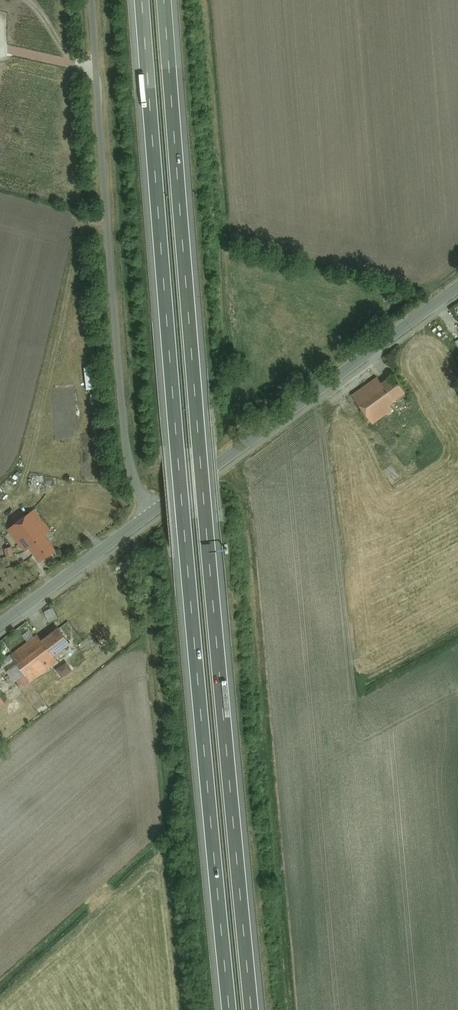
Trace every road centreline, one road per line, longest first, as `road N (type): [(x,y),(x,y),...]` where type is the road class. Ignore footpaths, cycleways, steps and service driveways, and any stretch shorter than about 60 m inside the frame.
road 1 (motorway): [(142,0),(229,1009)]
road 2 (motorway): [(251,1009),(164,0)]
road 3 (unclassified): [(149,518),(125,451),(93,0)]
road 4 (tertiary): [(149,518),(457,287)]
road 5 (tertiary): [(0,627),(149,518)]

